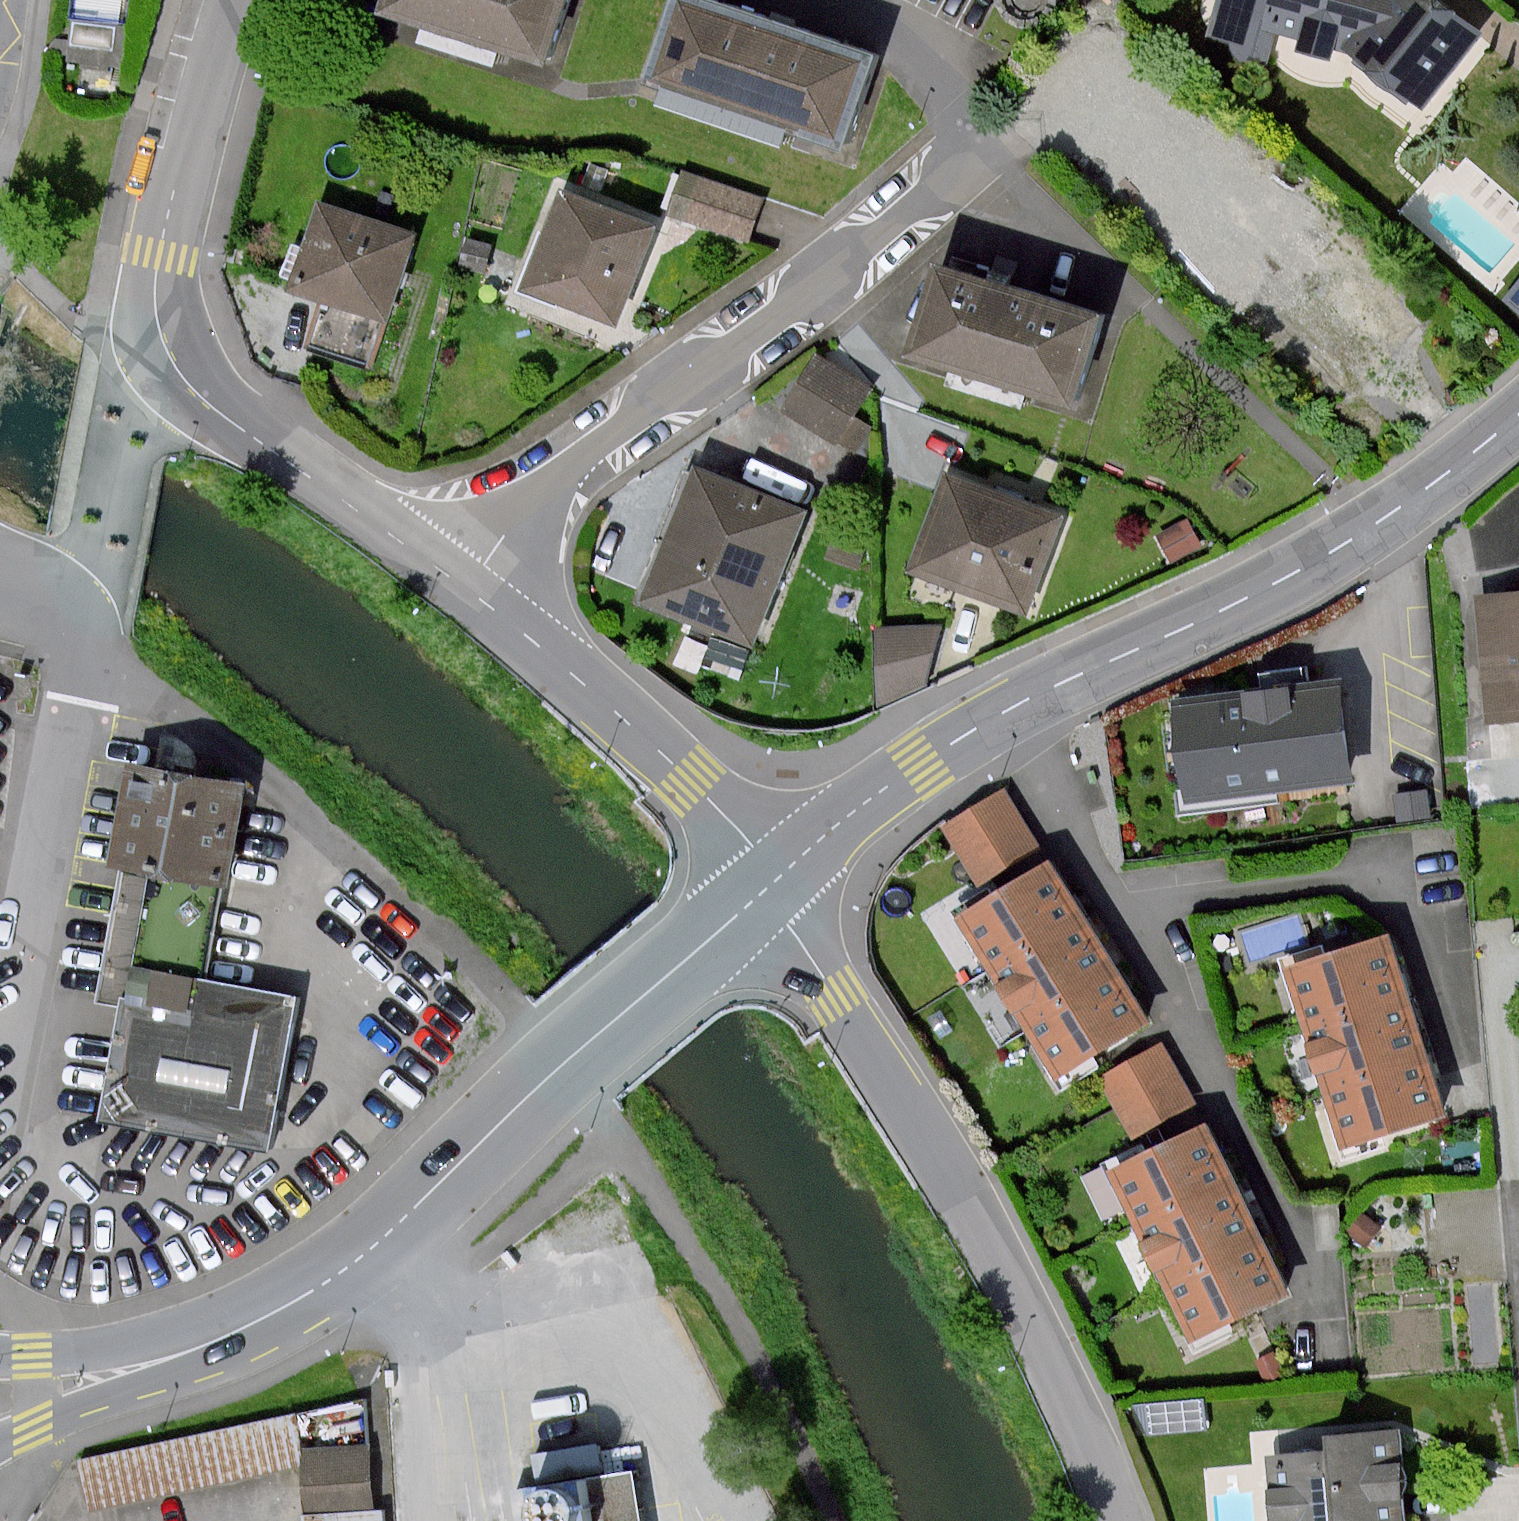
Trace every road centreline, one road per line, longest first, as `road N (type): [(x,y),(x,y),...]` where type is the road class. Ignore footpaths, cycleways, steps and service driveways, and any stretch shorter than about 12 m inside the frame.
road 1 (residential): [(139,335),(680,767),(738,829),(768,880)]
road 2 (residential): [(768,880),(993,1257),(1068,1398),(1119,1520)]
road 3 (tertiary): [(768,880),(378,1241),(318,1287),(248,1325)]
road 4 (tertiary): [(957,739),(1338,547),(1518,414)]
road 5 (residential): [(139,335),(206,73),(234,0)]
road 6 (tertiary): [(0,1438),(169,1373),(248,1325)]
road 7 (tertiary): [(0,1357),(89,1354),(248,1325)]
road 8 (tertiary): [(957,739),(768,880)]
road 9 (residential): [(0,557),(82,624),(93,570)]

